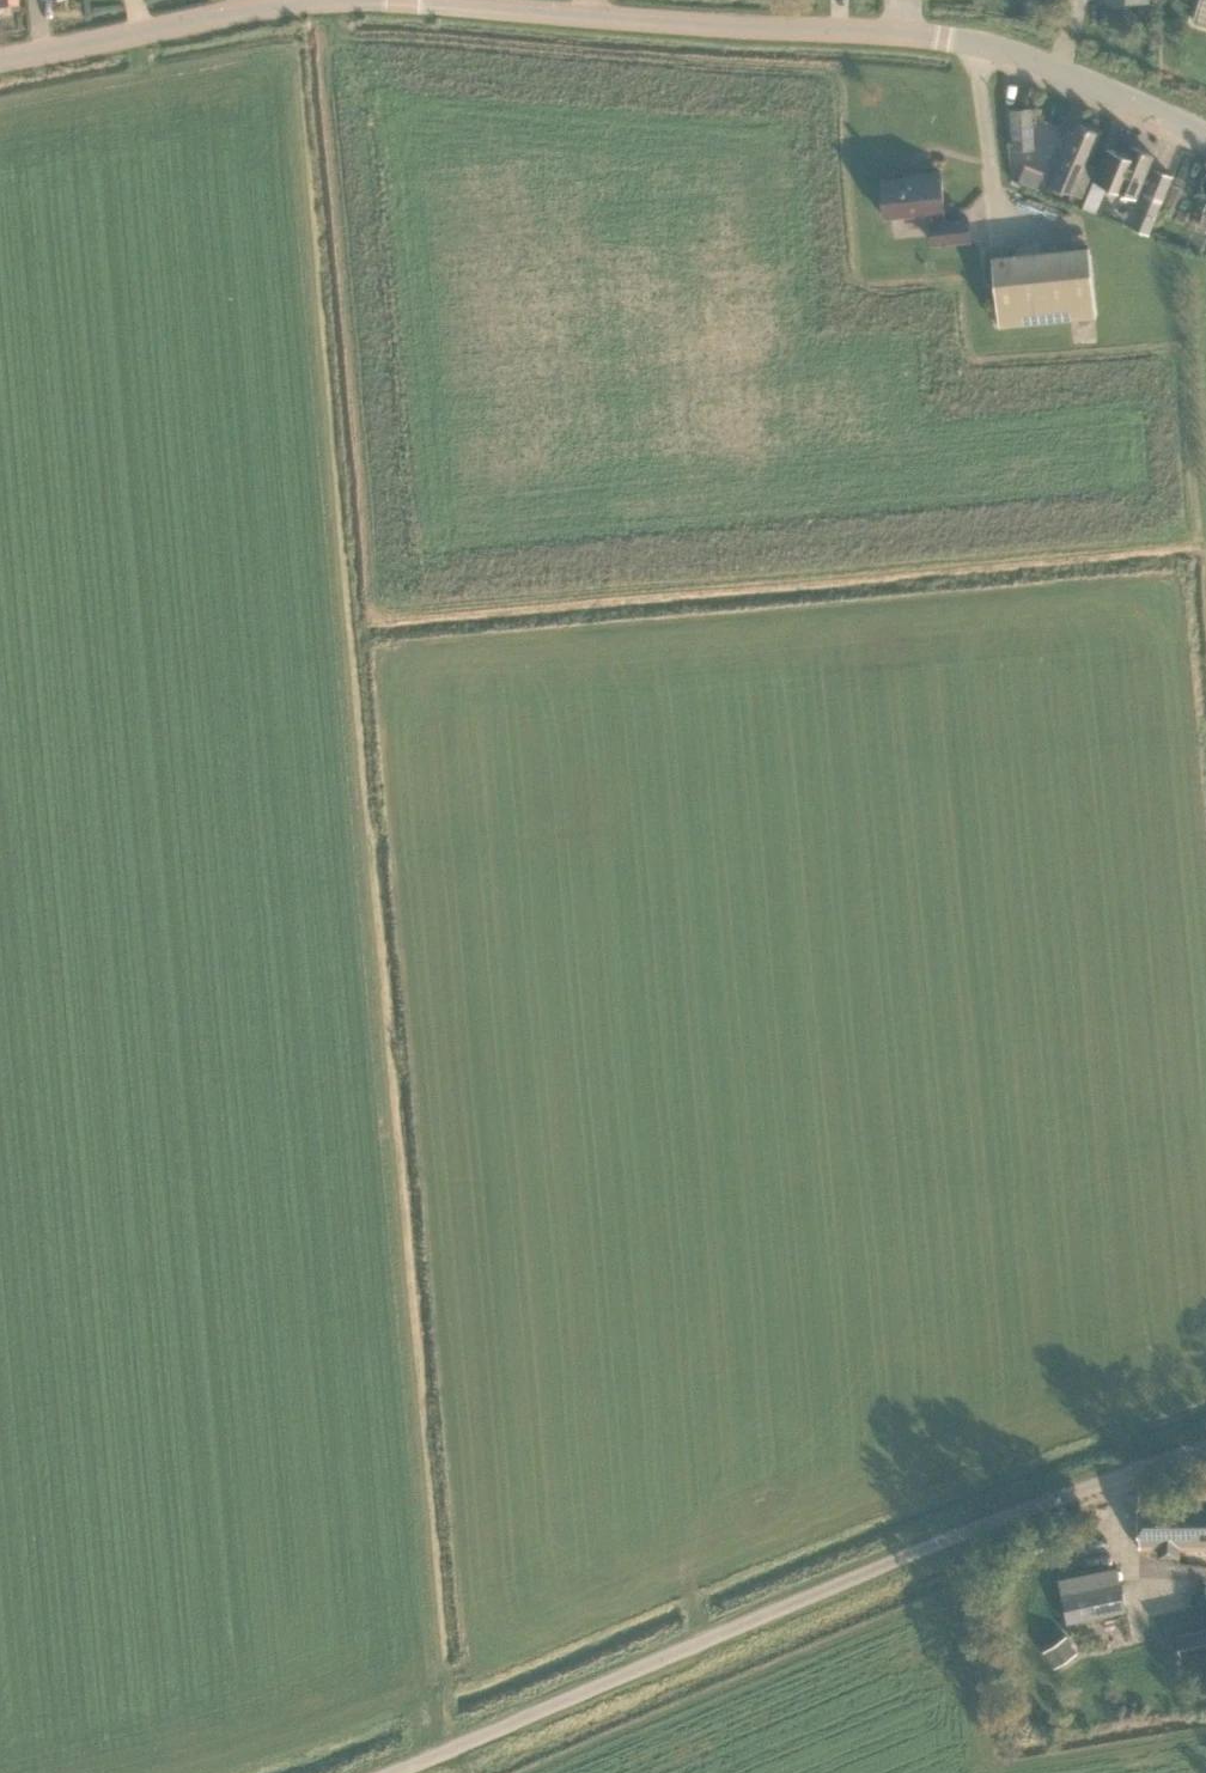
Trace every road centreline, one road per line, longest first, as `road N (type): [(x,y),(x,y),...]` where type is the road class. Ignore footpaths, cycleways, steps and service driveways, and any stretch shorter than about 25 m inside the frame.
road 1 (tertiary): [(1205,135),(1023,58),(967,44),(325,0)]
road 2 (unclassified): [(372,1772),(1205,1444)]
road 3 (tertiary): [(319,0),(0,59)]

